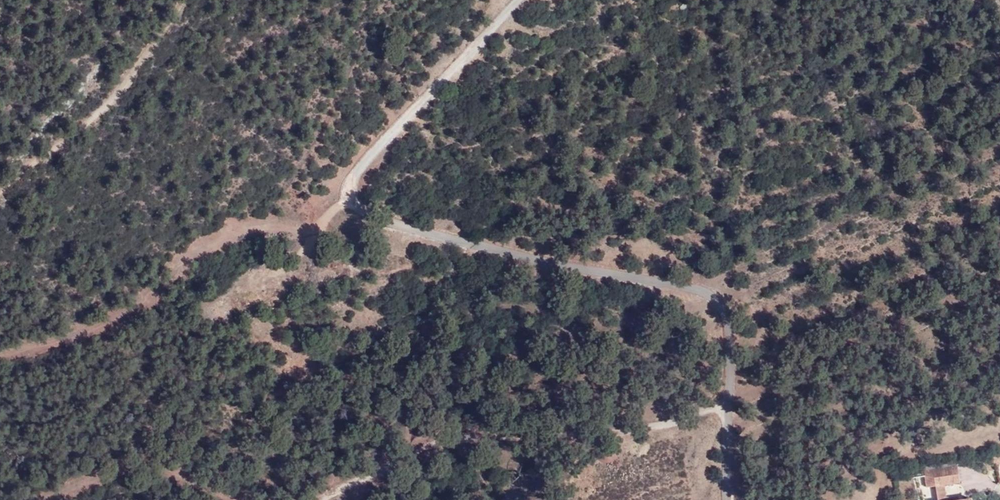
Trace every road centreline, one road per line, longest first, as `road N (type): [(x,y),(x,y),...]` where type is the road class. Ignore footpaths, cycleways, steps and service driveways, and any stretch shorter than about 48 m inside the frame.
road 1 (track): [(313,499),(430,447),(605,433),(729,404)]
road 2 (track): [(184,0),(119,96),(0,183)]

